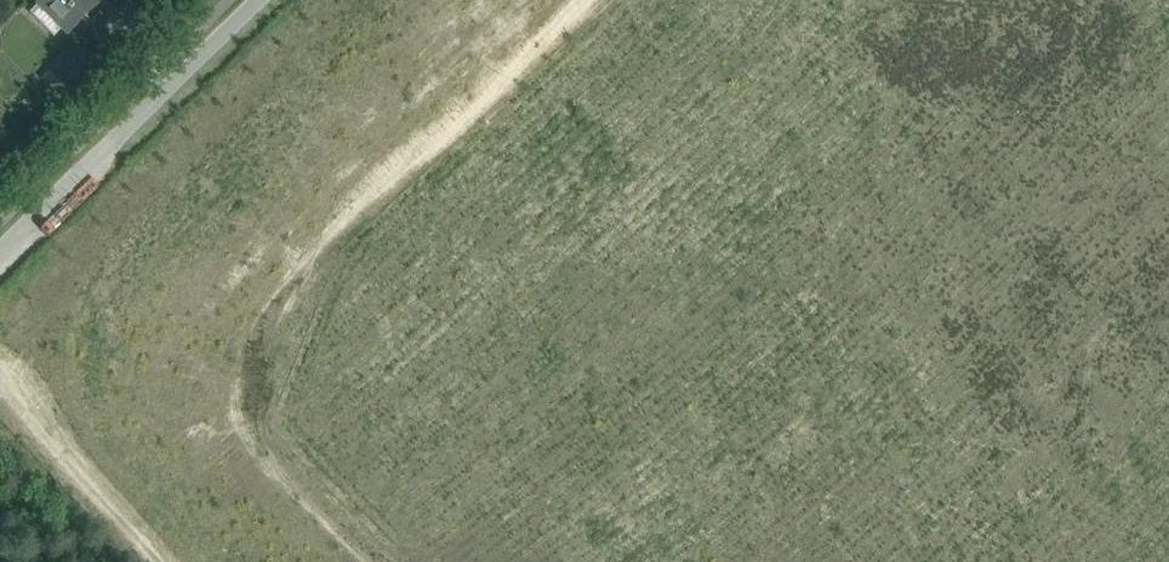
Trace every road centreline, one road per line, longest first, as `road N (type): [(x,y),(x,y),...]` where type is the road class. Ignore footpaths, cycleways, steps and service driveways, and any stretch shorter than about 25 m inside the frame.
road 1 (unclassified): [(0,259),(261,0)]

